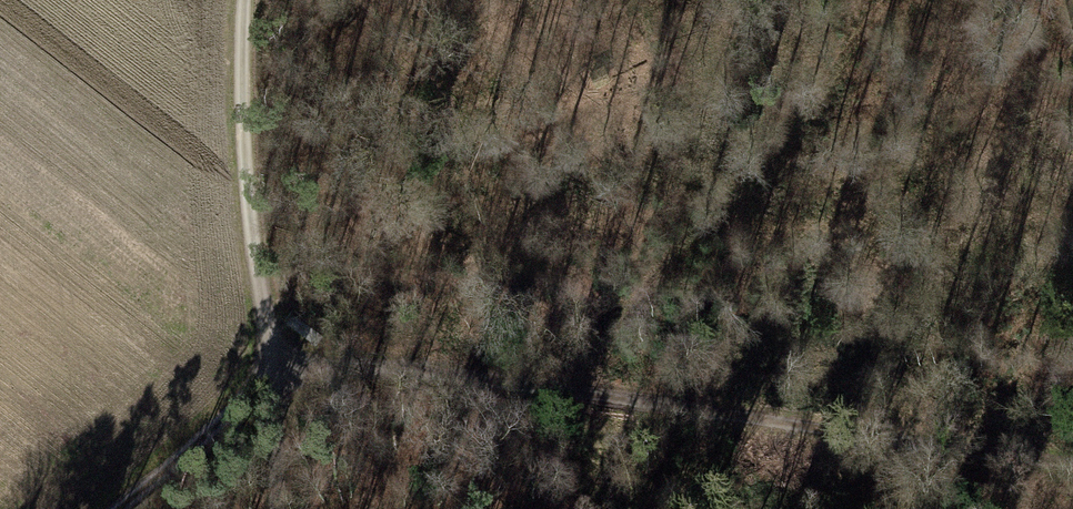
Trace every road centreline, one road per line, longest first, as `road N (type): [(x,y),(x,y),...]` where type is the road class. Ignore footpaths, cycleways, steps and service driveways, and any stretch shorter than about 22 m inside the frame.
road 1 (track): [(1072,466),(371,362),(265,366)]
road 2 (track): [(246,0),(239,91),(286,508)]
road 3 (track): [(117,508),(238,406),(265,366)]

